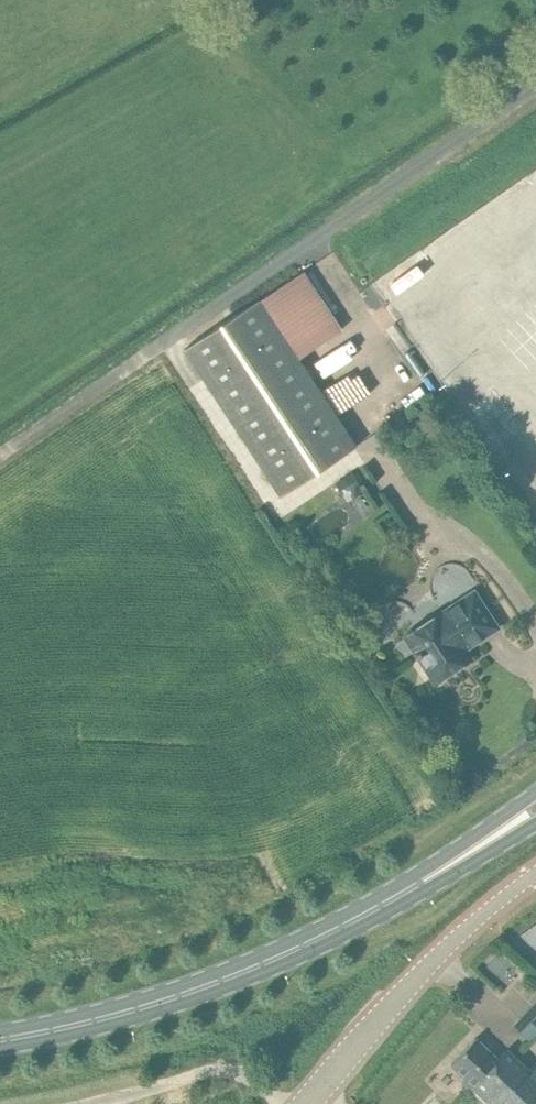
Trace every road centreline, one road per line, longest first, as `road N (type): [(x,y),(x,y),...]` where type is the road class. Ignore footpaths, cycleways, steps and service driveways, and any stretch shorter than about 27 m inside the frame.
road 1 (secondary): [(478,848),(262,964),(137,1009),(0,1040)]
road 2 (unclassified): [(309,1103),(425,973),(535,875)]

